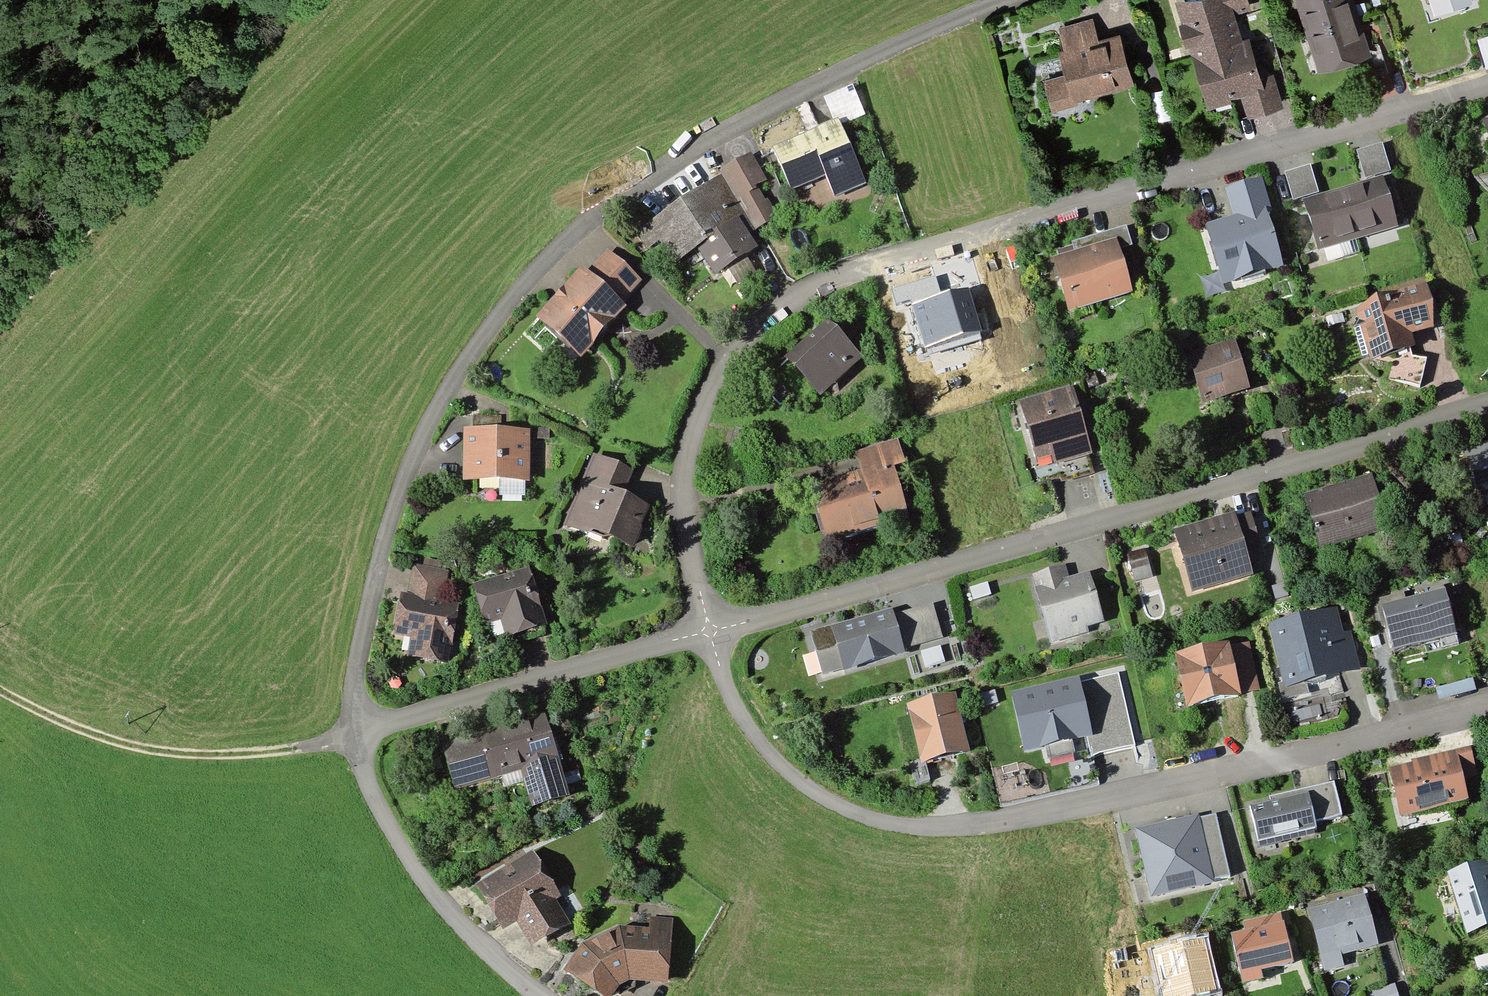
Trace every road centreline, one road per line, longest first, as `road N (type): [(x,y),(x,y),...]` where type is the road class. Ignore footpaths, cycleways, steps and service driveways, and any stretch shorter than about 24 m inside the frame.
road 1 (residential): [(1487,85),(831,282),(738,339),(697,433),(690,529),(712,633)]
road 2 (residential): [(355,737),(355,672),(368,580),(412,460),(442,390),(552,249),(598,205),(695,143),(870,51),(999,0)]
road 3 (residential): [(712,633),(736,706),(781,766),(868,816),(923,829),(975,829),(1156,794),(1487,701)]
road 4 (residential): [(1487,406),(712,633)]
road 5 (track): [(299,0),(197,100),(0,325)]
road 6 (residential): [(712,633),(355,737)]
road 7 (track): [(0,689),(112,743),(183,754),(355,737)]
road 8 (residential): [(542,995),(433,892),(378,812),(355,737)]

